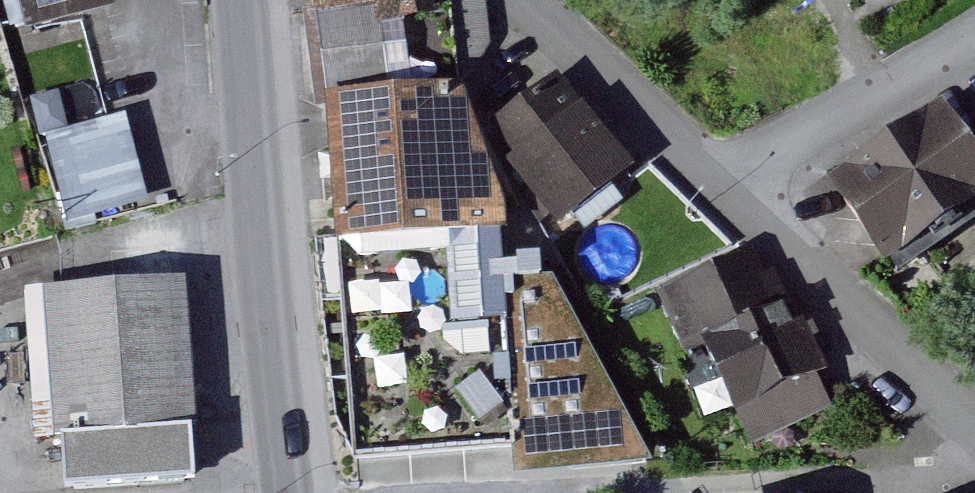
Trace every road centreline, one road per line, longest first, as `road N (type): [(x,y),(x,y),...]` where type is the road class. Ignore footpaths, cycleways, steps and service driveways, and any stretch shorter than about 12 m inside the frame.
road 1 (tertiary): [(288,492),(243,0)]
road 2 (residential): [(732,180),(974,407)]
road 3 (residential): [(520,0),(732,180)]
road 4 (residential): [(732,180),(974,43)]

